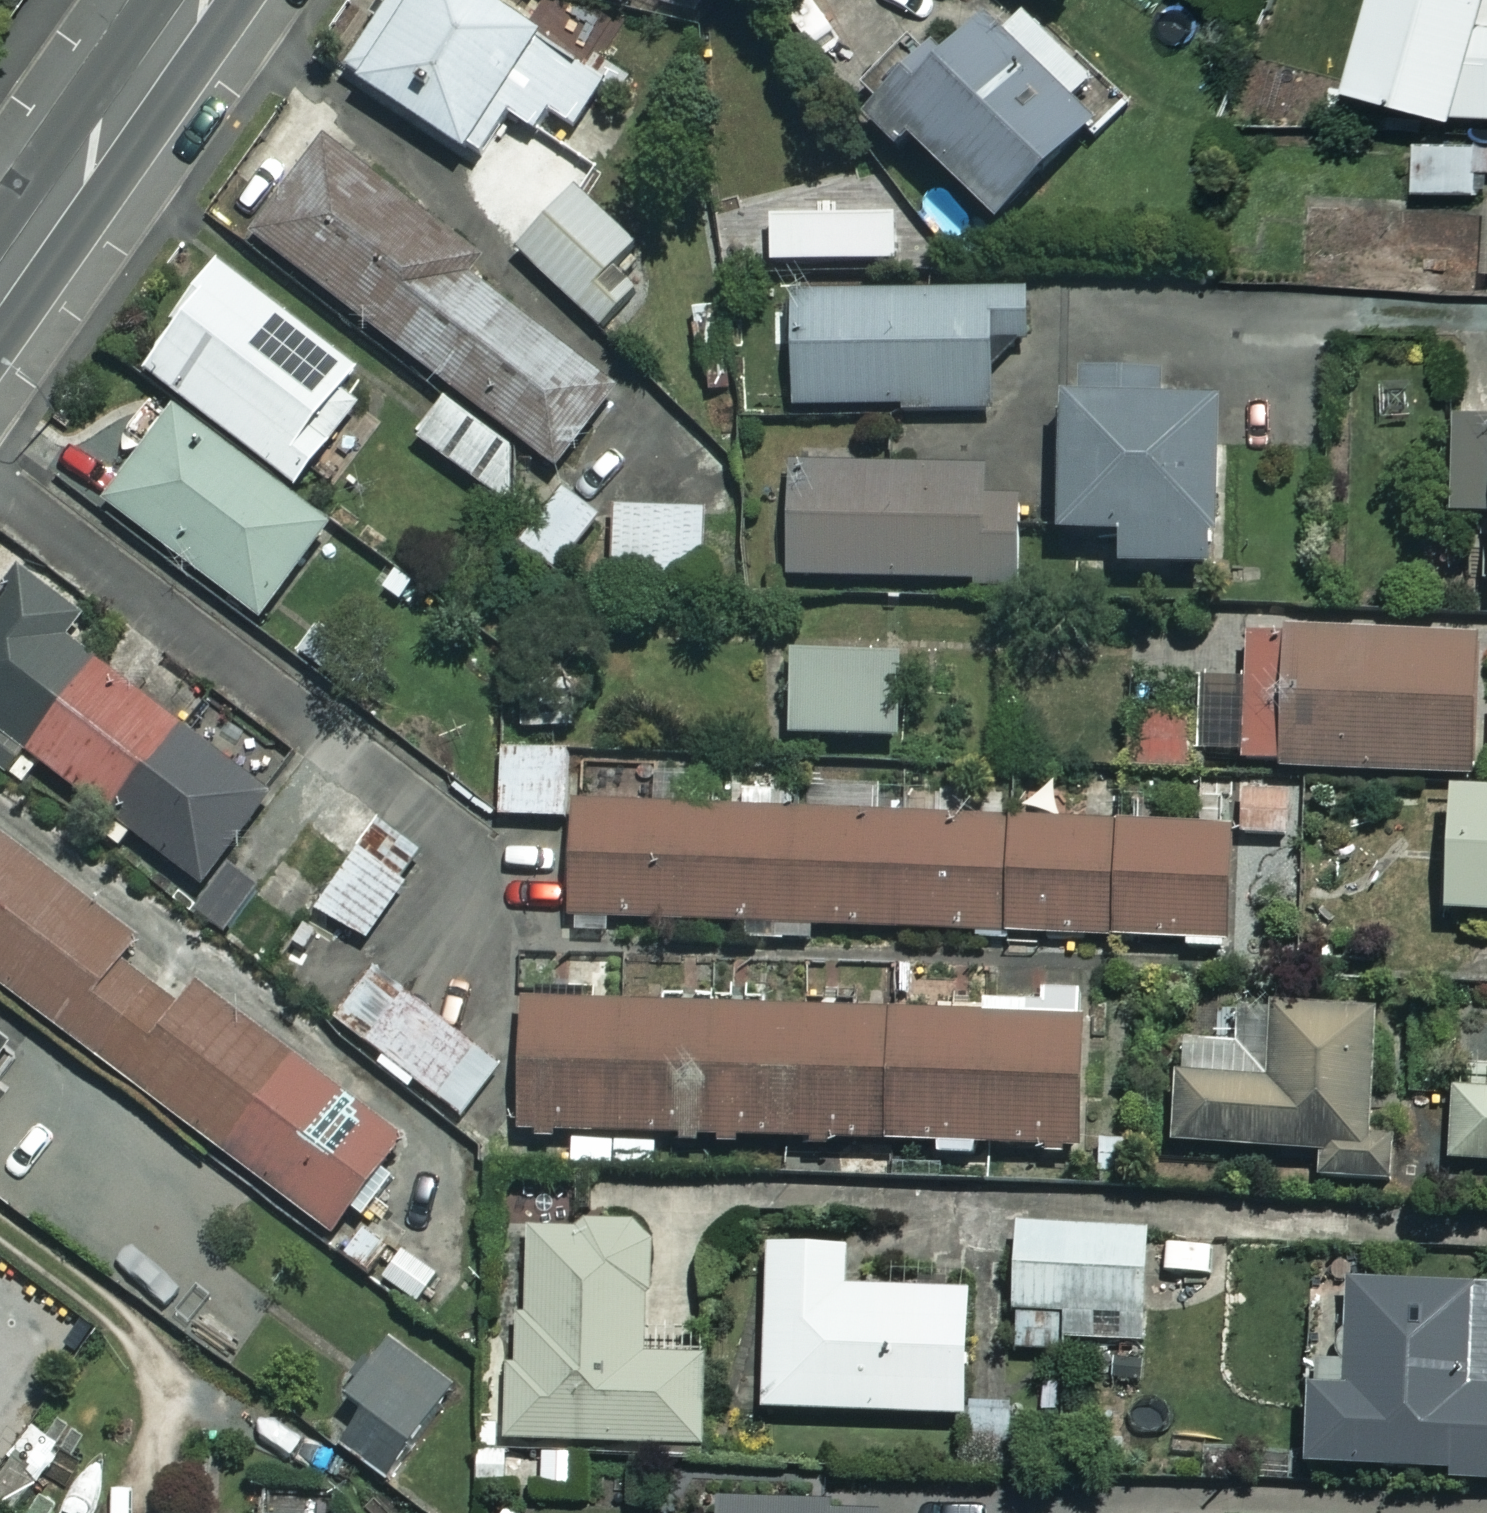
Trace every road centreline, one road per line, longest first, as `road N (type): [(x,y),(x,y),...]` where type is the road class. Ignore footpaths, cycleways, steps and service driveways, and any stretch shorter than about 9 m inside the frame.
road 1 (secondary): [(197,0),(0,281)]

